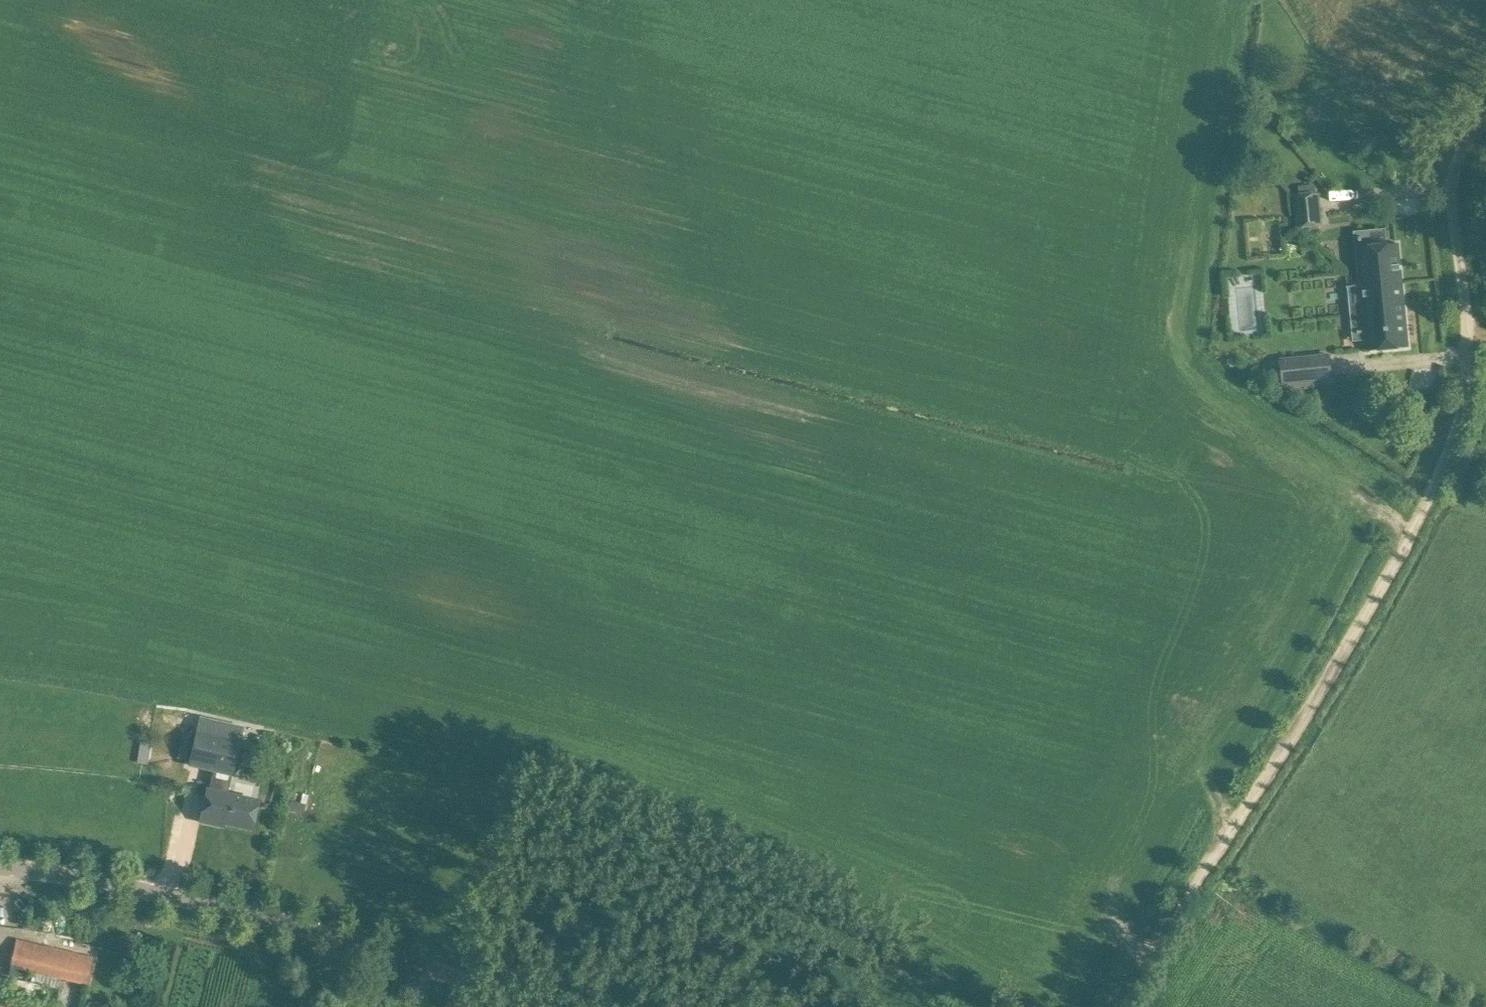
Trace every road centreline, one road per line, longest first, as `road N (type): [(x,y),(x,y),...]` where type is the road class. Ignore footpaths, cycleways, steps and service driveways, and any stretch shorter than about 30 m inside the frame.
road 1 (track): [(1485,134),(1471,147),(1450,265),(1427,482),(1107,1006)]
road 2 (tertiary): [(522,1006),(239,912),(0,872)]

